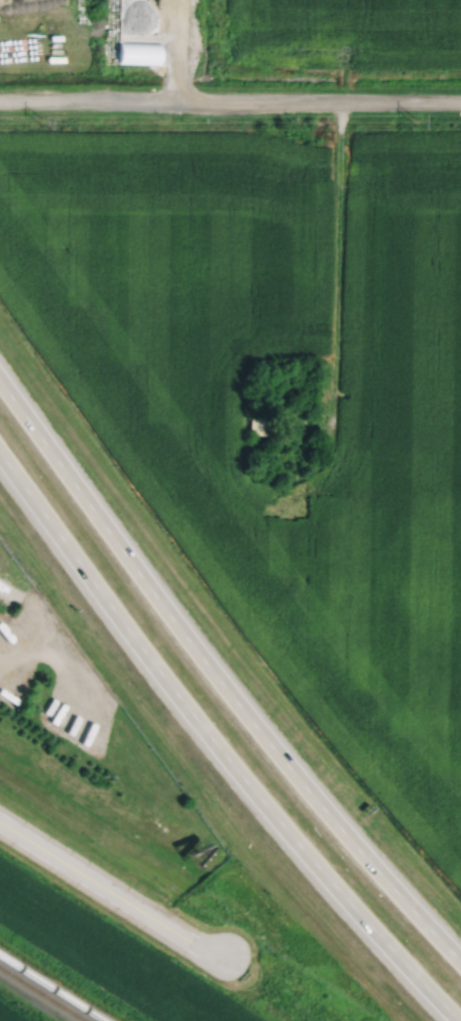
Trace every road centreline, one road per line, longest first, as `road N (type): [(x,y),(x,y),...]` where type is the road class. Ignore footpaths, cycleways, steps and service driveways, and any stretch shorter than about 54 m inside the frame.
road 1 (motorway): [(460,962),(223,683),(0,380)]
road 2 (motorway): [(0,452),(249,785),(459,1020)]
road 3 (residential): [(460,100),(0,100)]
road 4 (residential): [(0,820),(231,959)]

